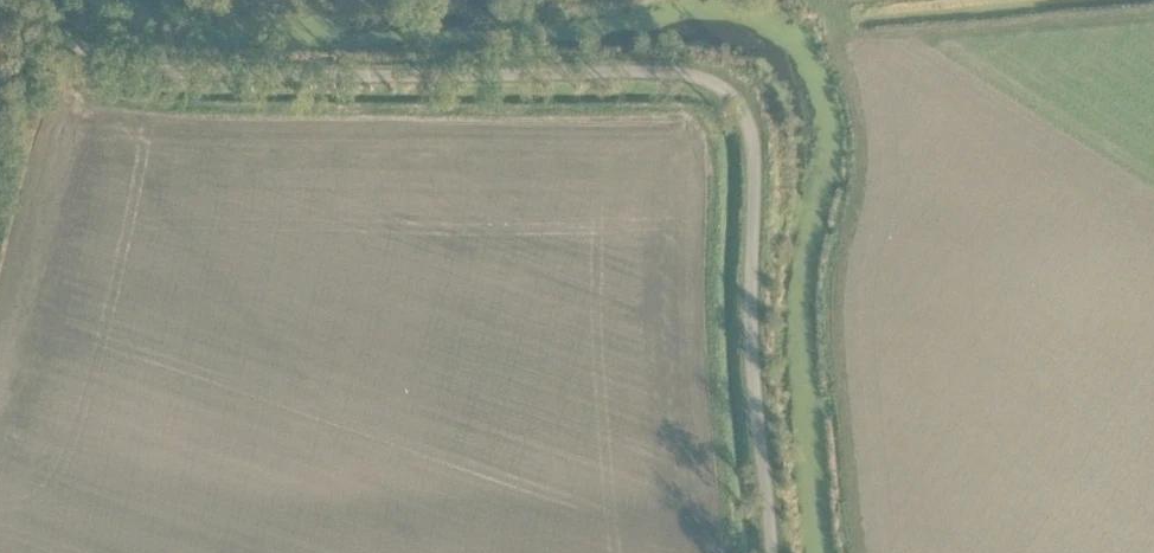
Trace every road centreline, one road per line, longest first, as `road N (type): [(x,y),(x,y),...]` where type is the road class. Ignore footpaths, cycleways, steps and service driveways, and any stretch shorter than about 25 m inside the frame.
road 1 (unclassified): [(772,552),(751,341),(753,147),(737,105),(714,84),(667,72),(173,72),(93,52),(0,1)]

